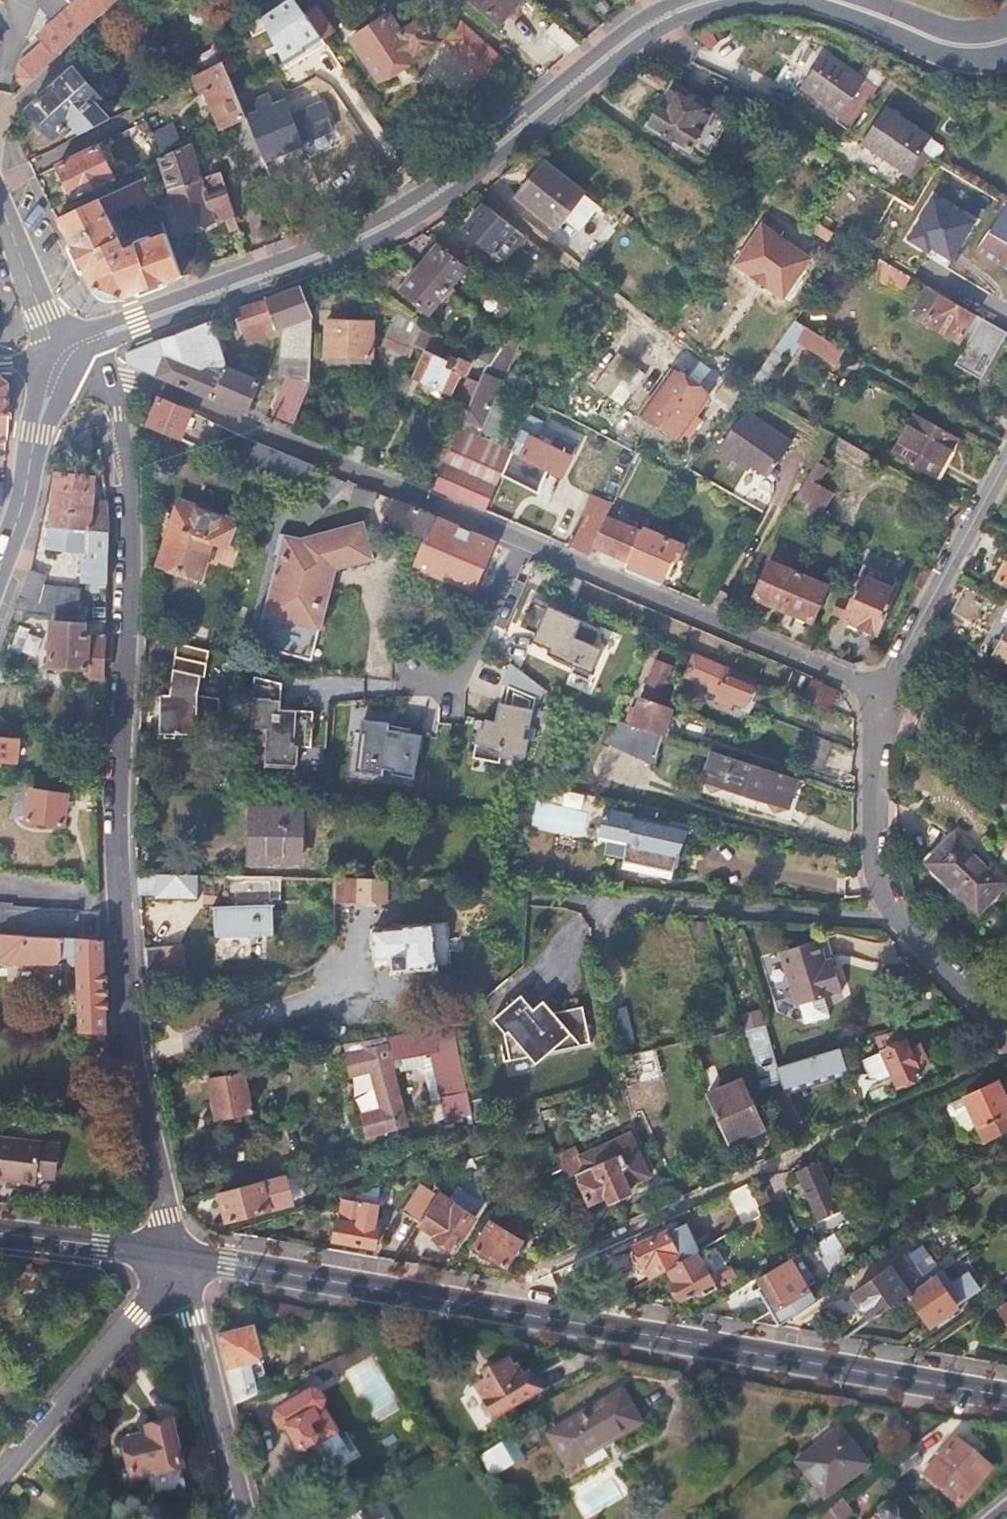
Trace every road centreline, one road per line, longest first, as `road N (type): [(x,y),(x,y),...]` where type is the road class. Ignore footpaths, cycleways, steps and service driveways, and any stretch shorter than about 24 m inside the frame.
road 1 (residential): [(176,1256),(124,946),(116,819),(127,491),(110,381)]
road 2 (primary): [(1006,1396),(176,1256)]
road 3 (secondary): [(690,0),(639,27),(460,178),(393,220),(91,340),(62,361)]
road 4 (residential): [(522,539),(150,386),(110,381)]
road 5 (residential): [(1006,1031),(904,925),(879,879),(873,692)]
road 6 (residential): [(873,692),(522,539)]
road 7 (residential): [(0,1475),(176,1256)]
road 8 (residential): [(242,1518),(176,1256)]
road 9 (residential): [(873,692),(898,669),(1006,463)]
road 10 (secondary): [(0,566),(62,361)]
road 11 (residential): [(522,539),(470,678),(449,680),(419,659)]
road 12 (unclassified): [(0,131),(134,0)]
road 13 (secondary): [(1006,40),(953,44),(829,0)]
road 14 (primary): [(176,1256),(0,1233)]
road 15 (residential): [(62,361),(0,201)]

